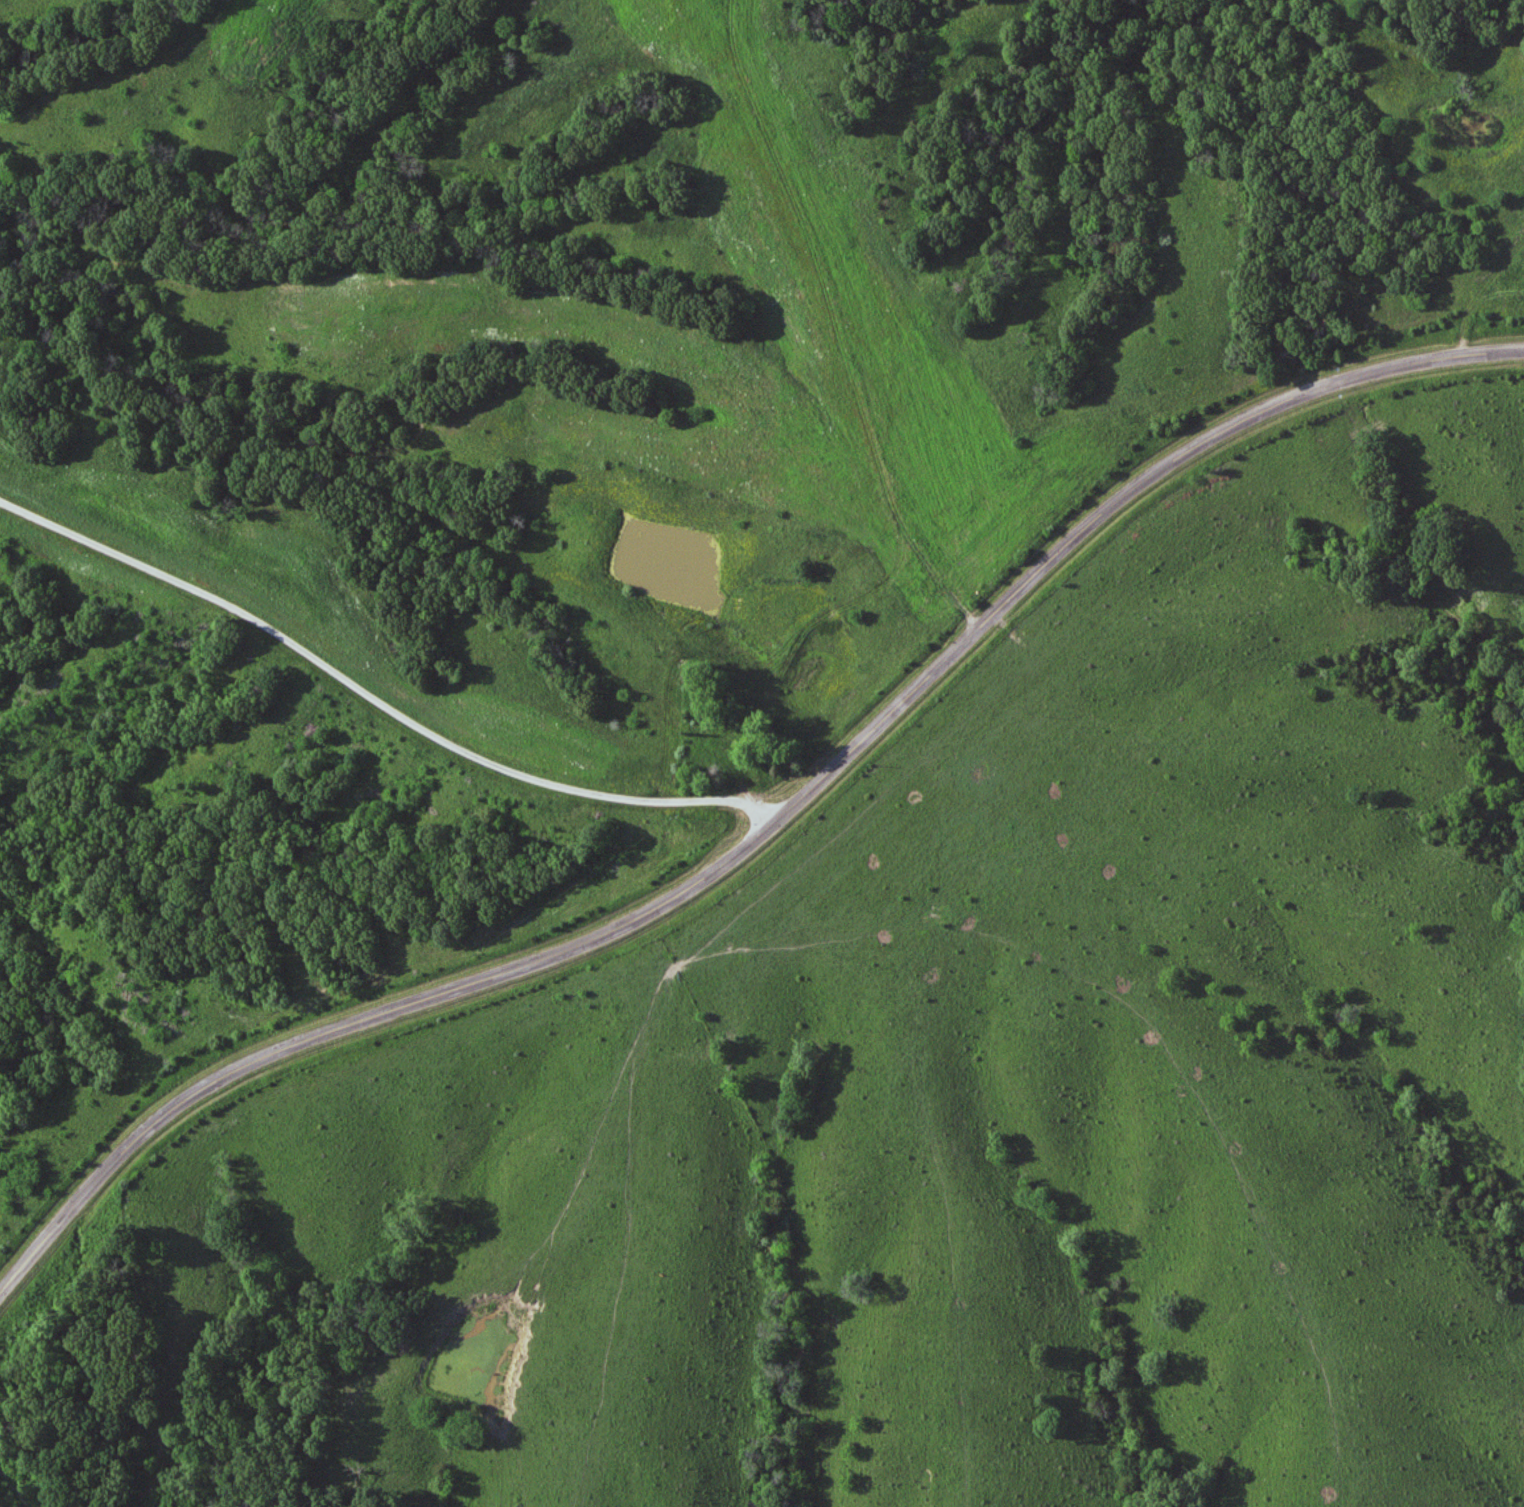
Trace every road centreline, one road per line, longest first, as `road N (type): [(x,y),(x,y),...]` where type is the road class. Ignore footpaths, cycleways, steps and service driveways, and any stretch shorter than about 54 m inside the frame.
road 1 (tertiary): [(0,1286),(143,1125),(240,1059),(555,951),(711,873),(761,837),(1143,471),(1288,390),(1438,350),(1523,342)]
road 2 (residential): [(780,818),(752,799),(625,796),(555,781),(474,750),(260,608),(0,489)]

